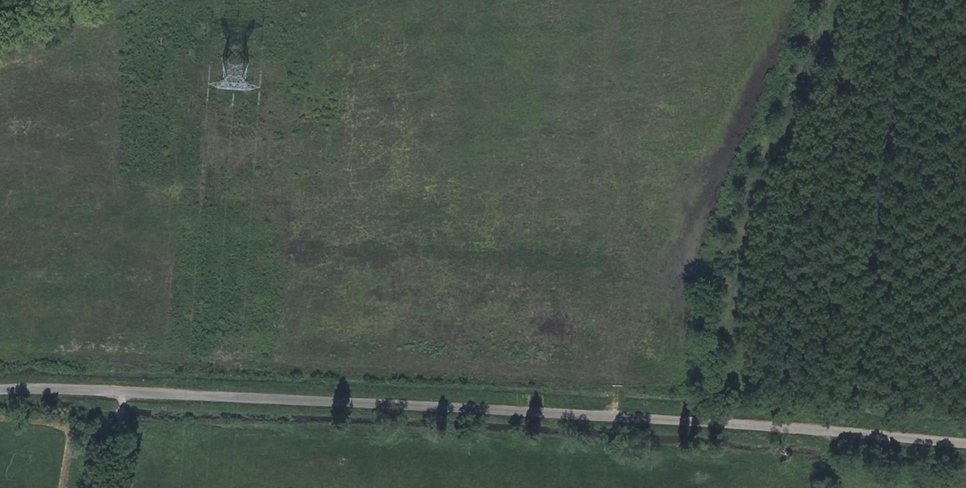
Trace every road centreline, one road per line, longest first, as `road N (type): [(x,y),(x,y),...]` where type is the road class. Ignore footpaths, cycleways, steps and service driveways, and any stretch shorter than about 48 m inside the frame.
road 1 (unclassified): [(0,391),(689,420),(965,443)]

